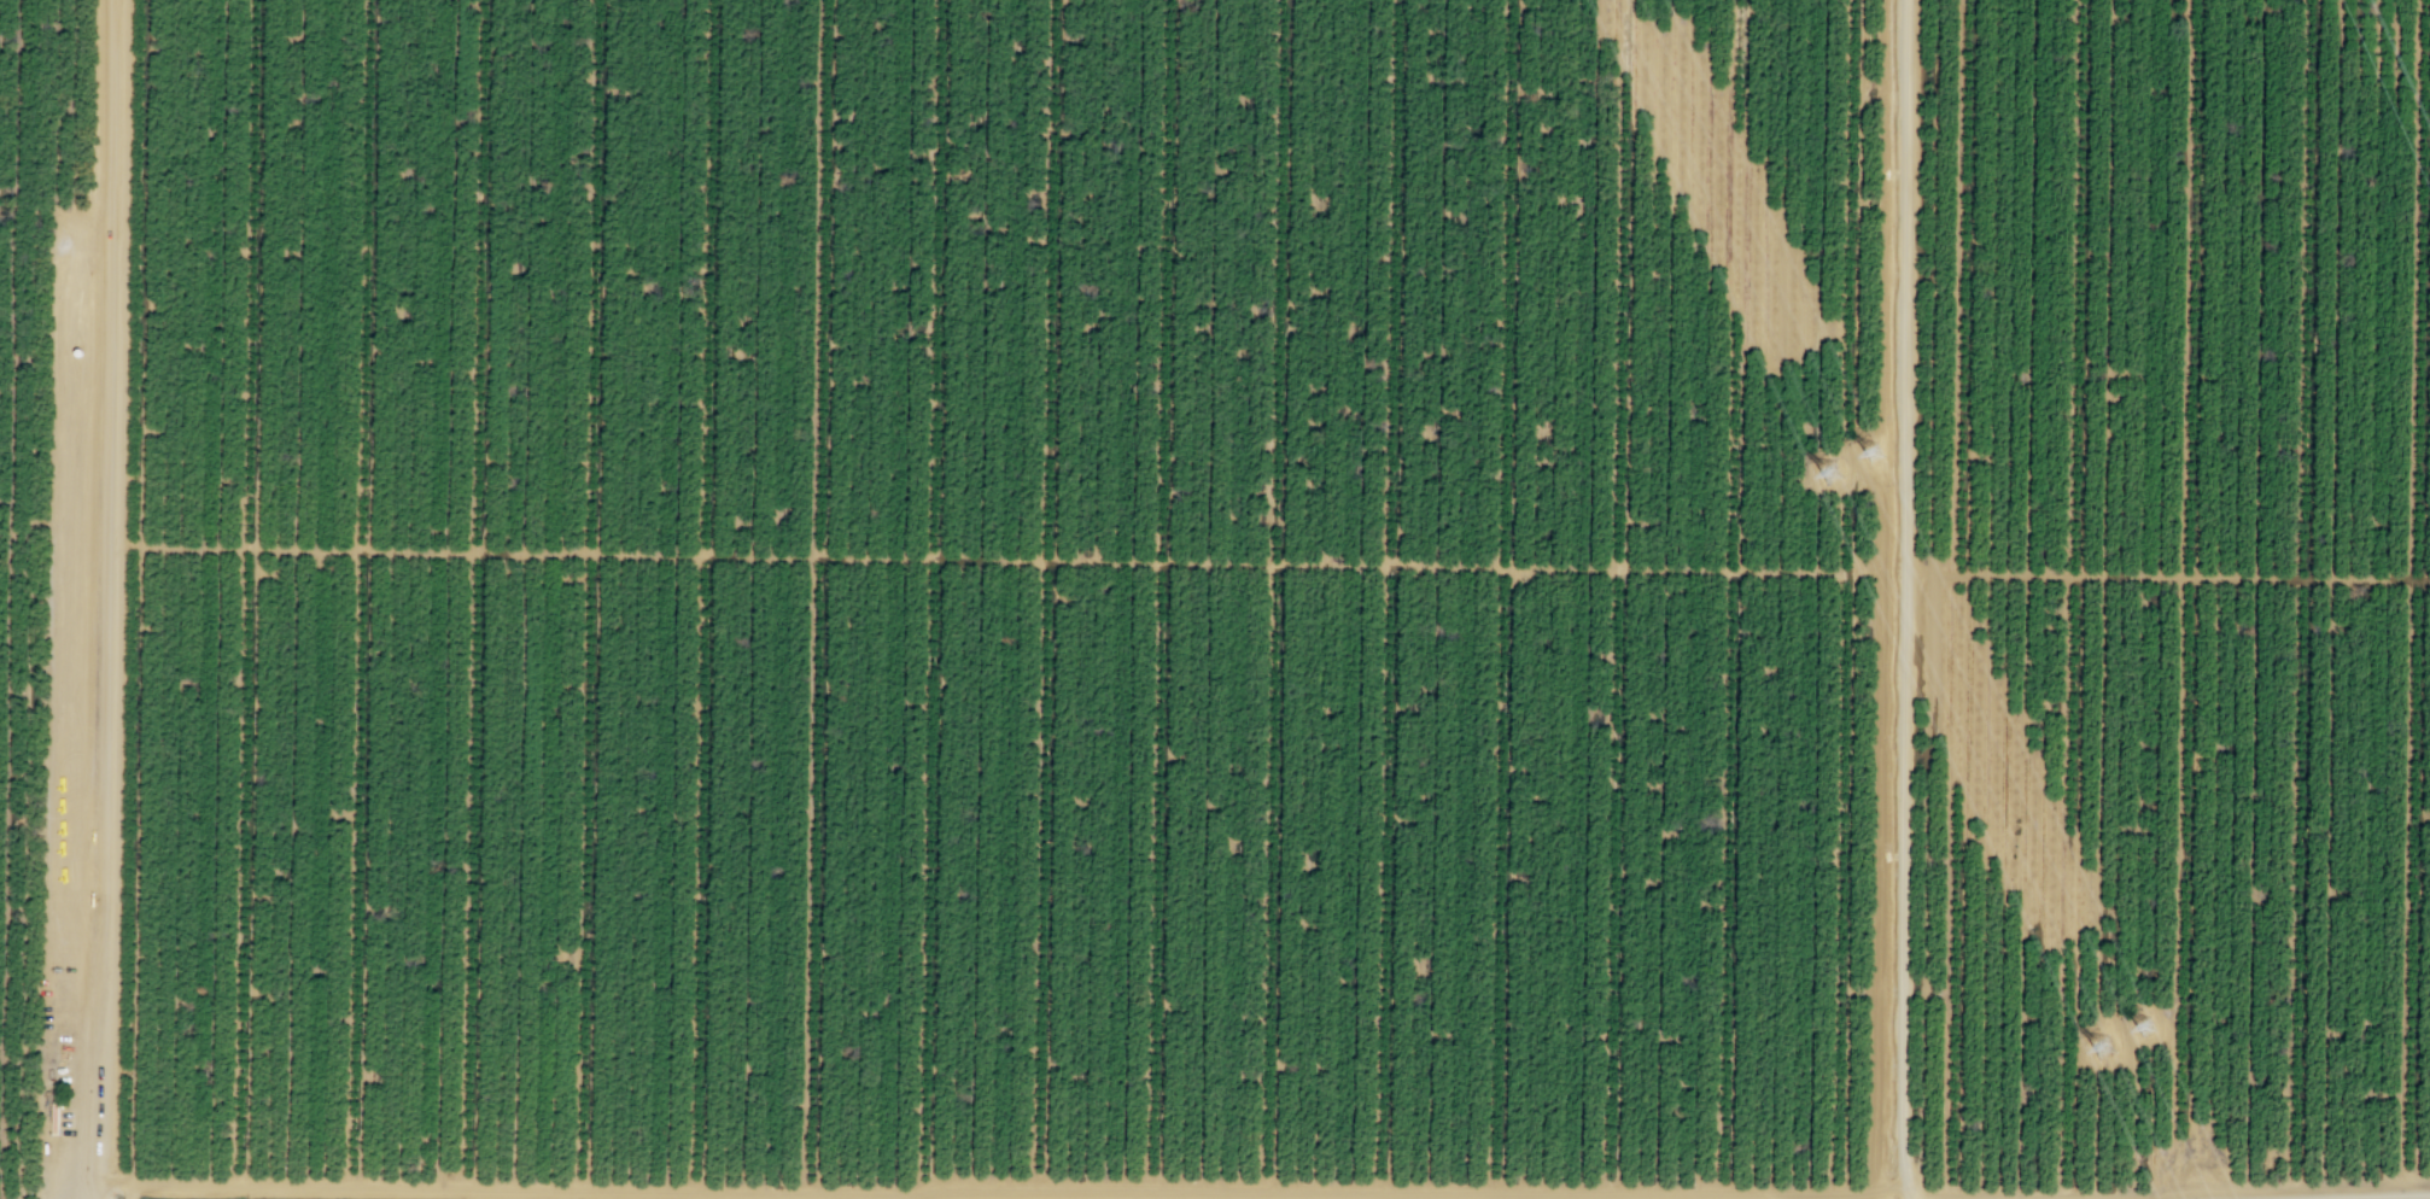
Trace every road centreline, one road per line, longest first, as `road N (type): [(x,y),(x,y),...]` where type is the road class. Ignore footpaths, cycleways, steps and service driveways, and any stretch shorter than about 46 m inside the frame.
road 1 (track): [(1854,572),(1846,1194),(81,1182)]
road 2 (track): [(105,545),(1882,572)]
road 3 (track): [(1846,1194),(1868,1193),(1875,1182),(1882,572),(1879,484),(1864,480),(1854,460),(1862,0)]
road 4 (track): [(90,1198),(78,1172),(100,907),(114,0)]
road 5 (track): [(1908,0),(1897,882),(1899,1182),(1906,1198)]
road 6 (track): [(1727,1193),(1746,0)]
road 7 (track): [(1499,1193),(1517,0)]
road 8 (track): [(1616,1193),(1633,0)]
road 9 (track): [(1401,0),(1388,1193)]
road 10 (track): [(1176,0),(1157,1192)]
road 11 (track): [(1272,1192),(1288,0)]
road 12 (track): [(1044,1192),(1059,0)]
road 13 (track): [(813,1191),(830,0)]
road 14 (track): [(941,0),(929,1191)]
road 15 (track): [(694,1189),(715,0)]
road 16 (track): [(584,1189),(599,0)]
road 17 (track): [(352,1188),(371,0)]
road 18 (track): [(471,1188),(487,0)]
road 19 (track): [(243,1187),(262,0)]
road 20 (track): [(1900,572),(2429,581)]

